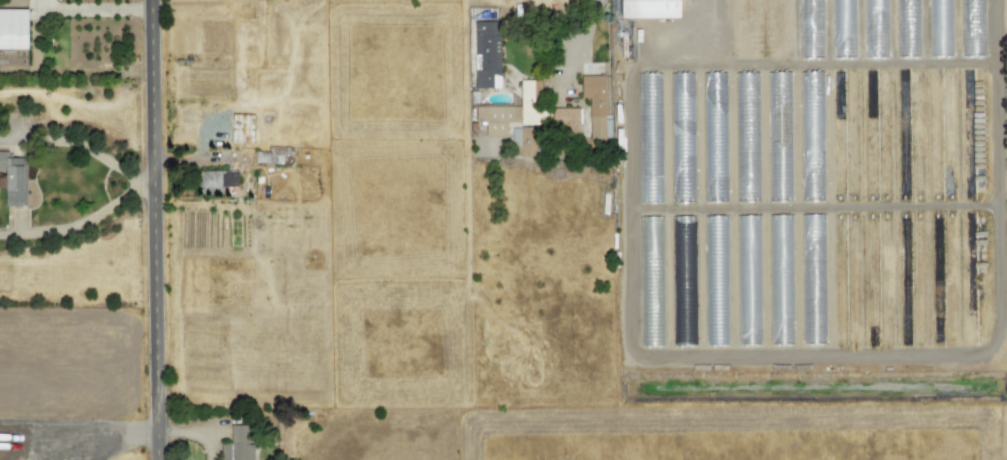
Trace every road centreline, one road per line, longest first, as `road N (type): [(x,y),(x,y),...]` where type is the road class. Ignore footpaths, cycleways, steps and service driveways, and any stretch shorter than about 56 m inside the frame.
road 1 (residential): [(162,459),(155,0)]

